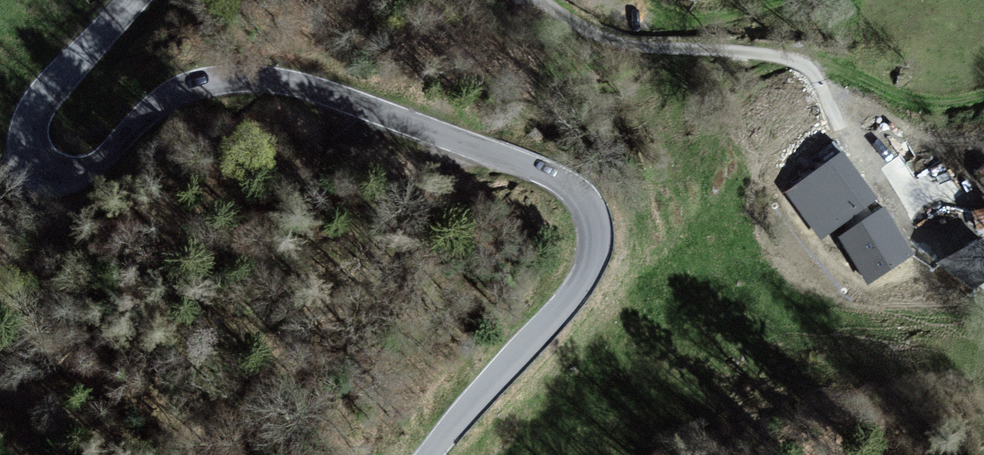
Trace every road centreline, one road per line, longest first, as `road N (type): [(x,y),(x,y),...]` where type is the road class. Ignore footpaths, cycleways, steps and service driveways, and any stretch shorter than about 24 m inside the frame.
road 1 (tertiary): [(431,454),(581,284),(593,243),(585,203),(537,170),(350,101),(249,79),(176,93),(97,167),(53,175),(30,145),(37,112),(133,0)]

